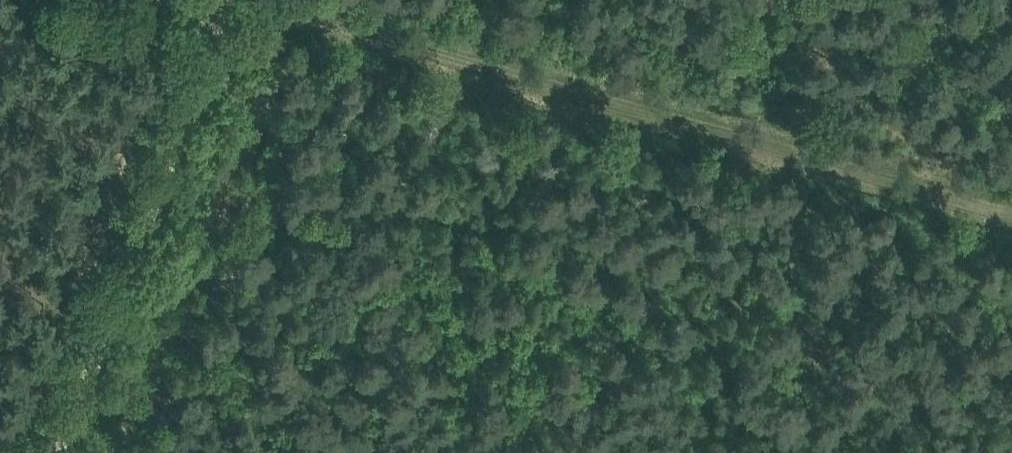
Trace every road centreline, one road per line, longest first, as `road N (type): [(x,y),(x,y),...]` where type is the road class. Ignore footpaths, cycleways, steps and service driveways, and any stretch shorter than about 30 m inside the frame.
road 1 (track): [(895,452),(576,81)]
road 2 (track): [(61,452),(236,0)]
road 3 (track): [(576,81),(1011,191)]
road 4 (track): [(576,81),(295,0)]

